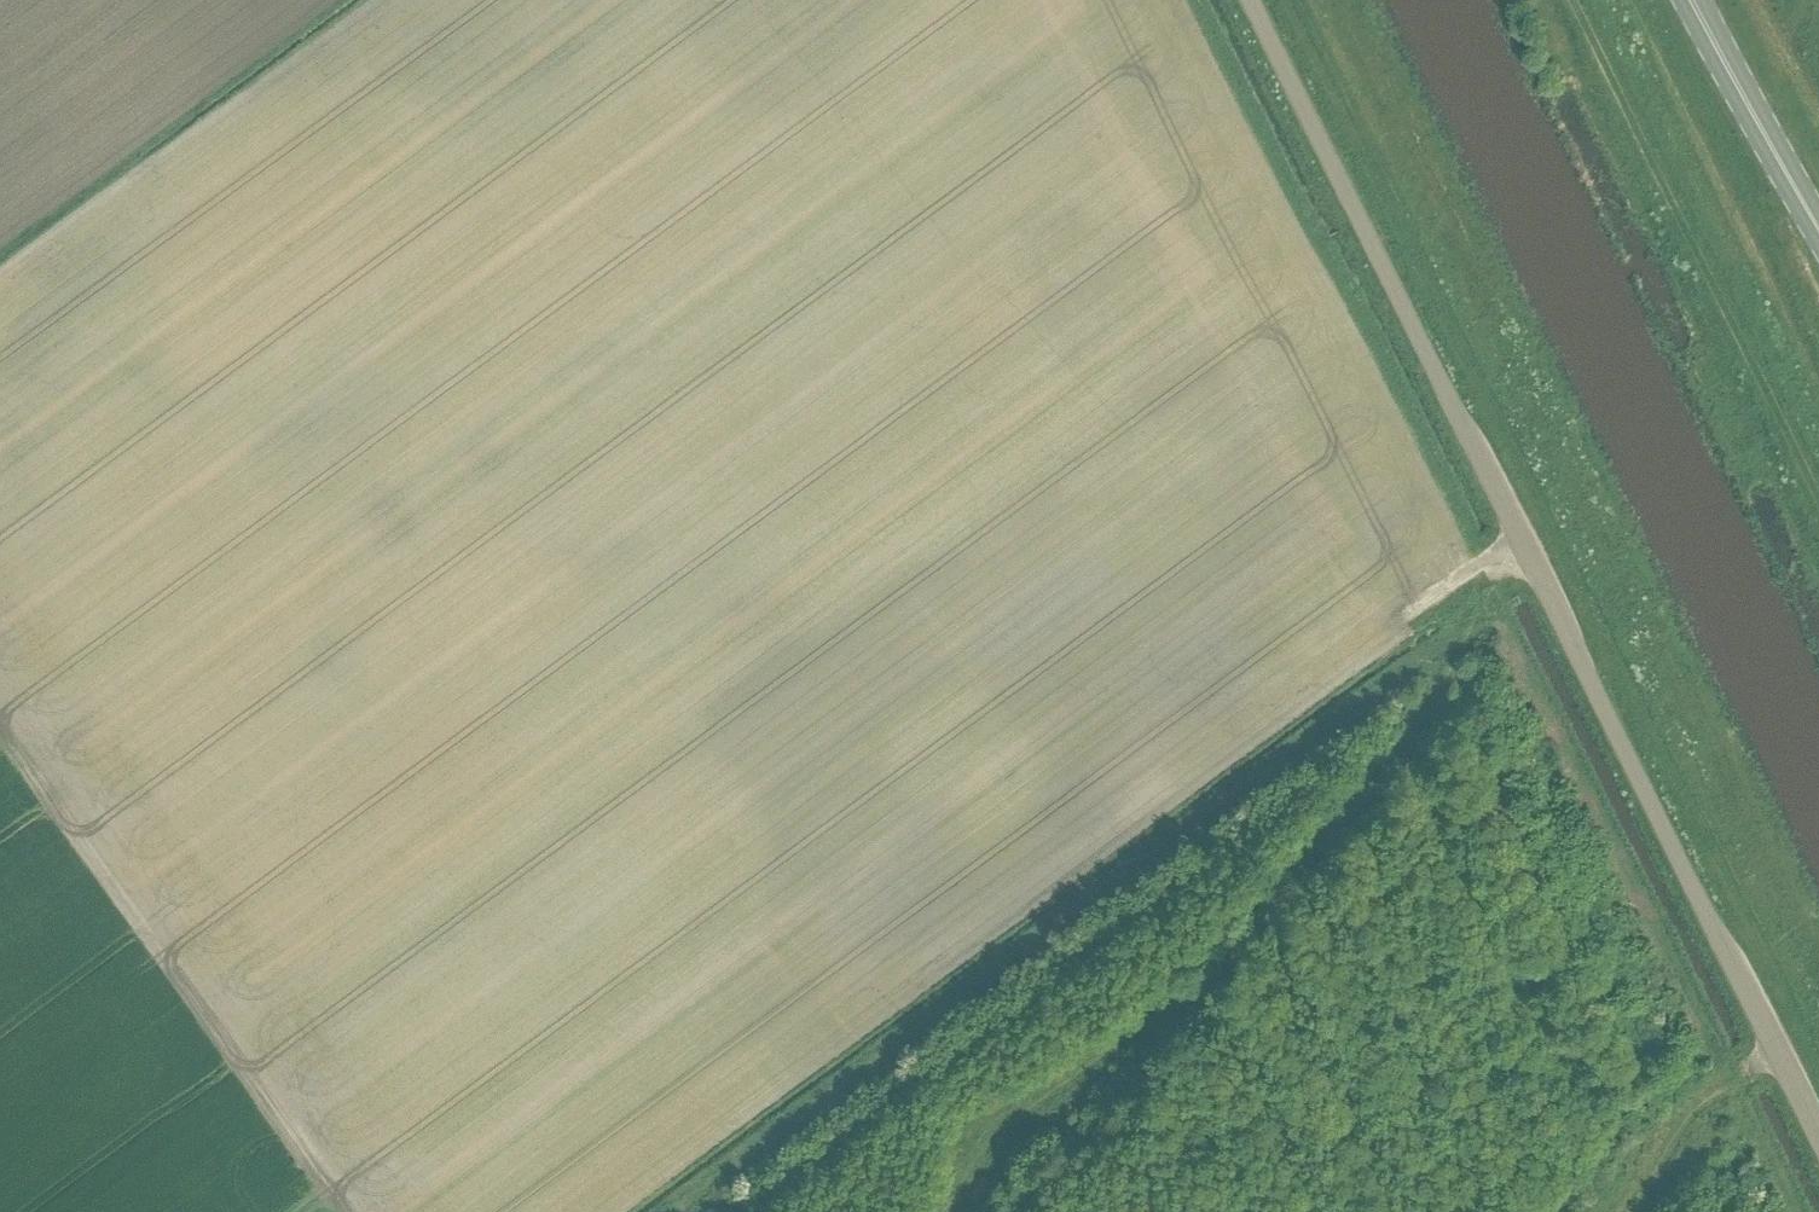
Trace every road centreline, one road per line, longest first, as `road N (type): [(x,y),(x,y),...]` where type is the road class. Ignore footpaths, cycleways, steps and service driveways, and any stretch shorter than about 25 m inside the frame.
road 1 (unclassified): [(1818,1136),(1243,0)]
road 2 (trunk): [(1732,70),(1818,222)]

